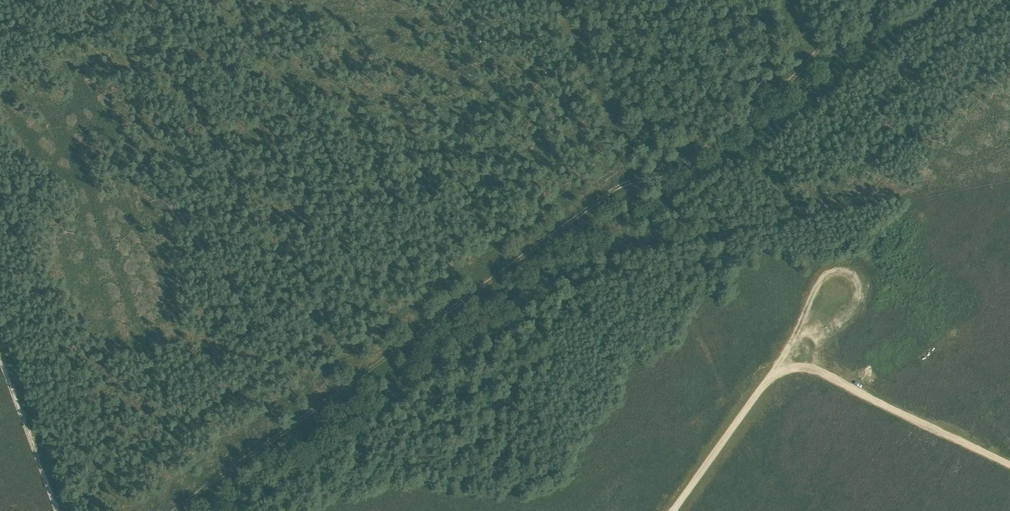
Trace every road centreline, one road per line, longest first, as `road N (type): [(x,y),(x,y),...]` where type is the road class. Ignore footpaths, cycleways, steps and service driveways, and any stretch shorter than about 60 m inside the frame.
road 1 (track): [(172,510),(608,193),(675,172),(747,121),(875,0)]
road 2 (track): [(57,510),(0,357)]

